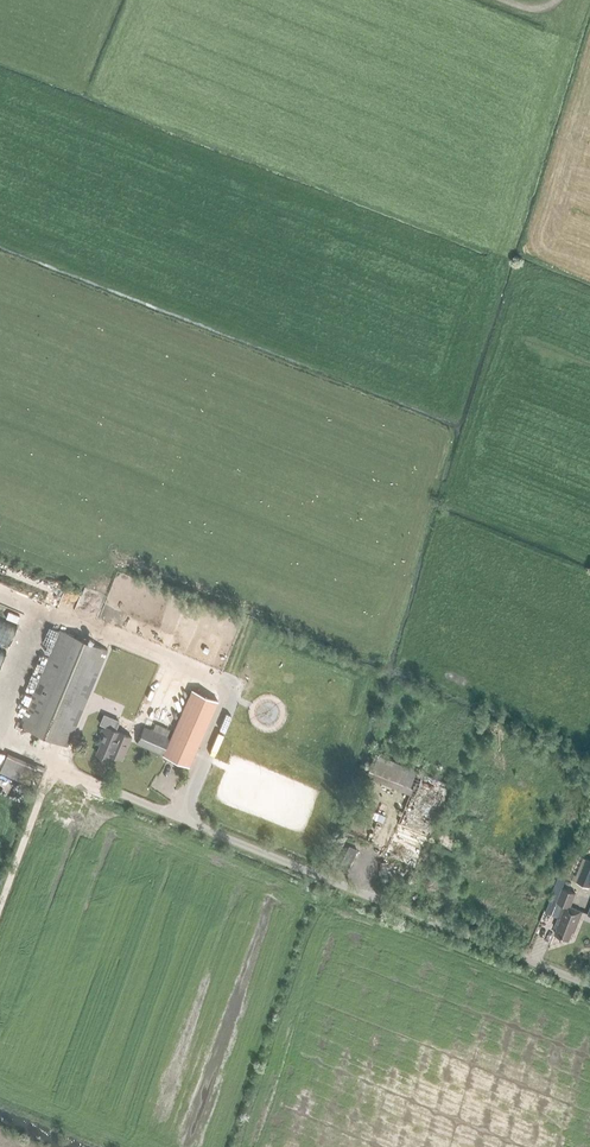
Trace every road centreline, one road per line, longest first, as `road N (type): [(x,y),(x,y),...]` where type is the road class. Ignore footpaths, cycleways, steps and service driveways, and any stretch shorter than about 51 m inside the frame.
road 1 (unclassified): [(24,750),(589,977)]

